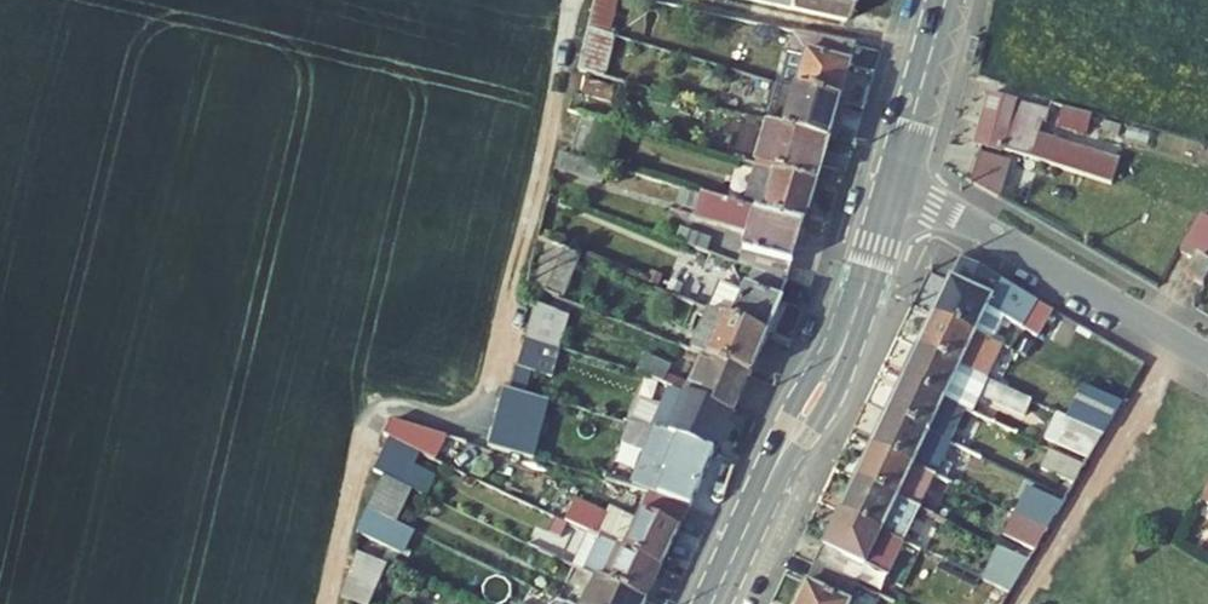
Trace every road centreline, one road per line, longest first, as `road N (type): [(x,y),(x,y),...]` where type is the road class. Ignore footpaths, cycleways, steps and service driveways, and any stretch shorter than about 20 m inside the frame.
road 1 (secondary): [(895,180),(835,363),(711,603)]
road 2 (residential): [(895,180),(1207,358)]
road 3 (secondary): [(944,0),(895,180)]

